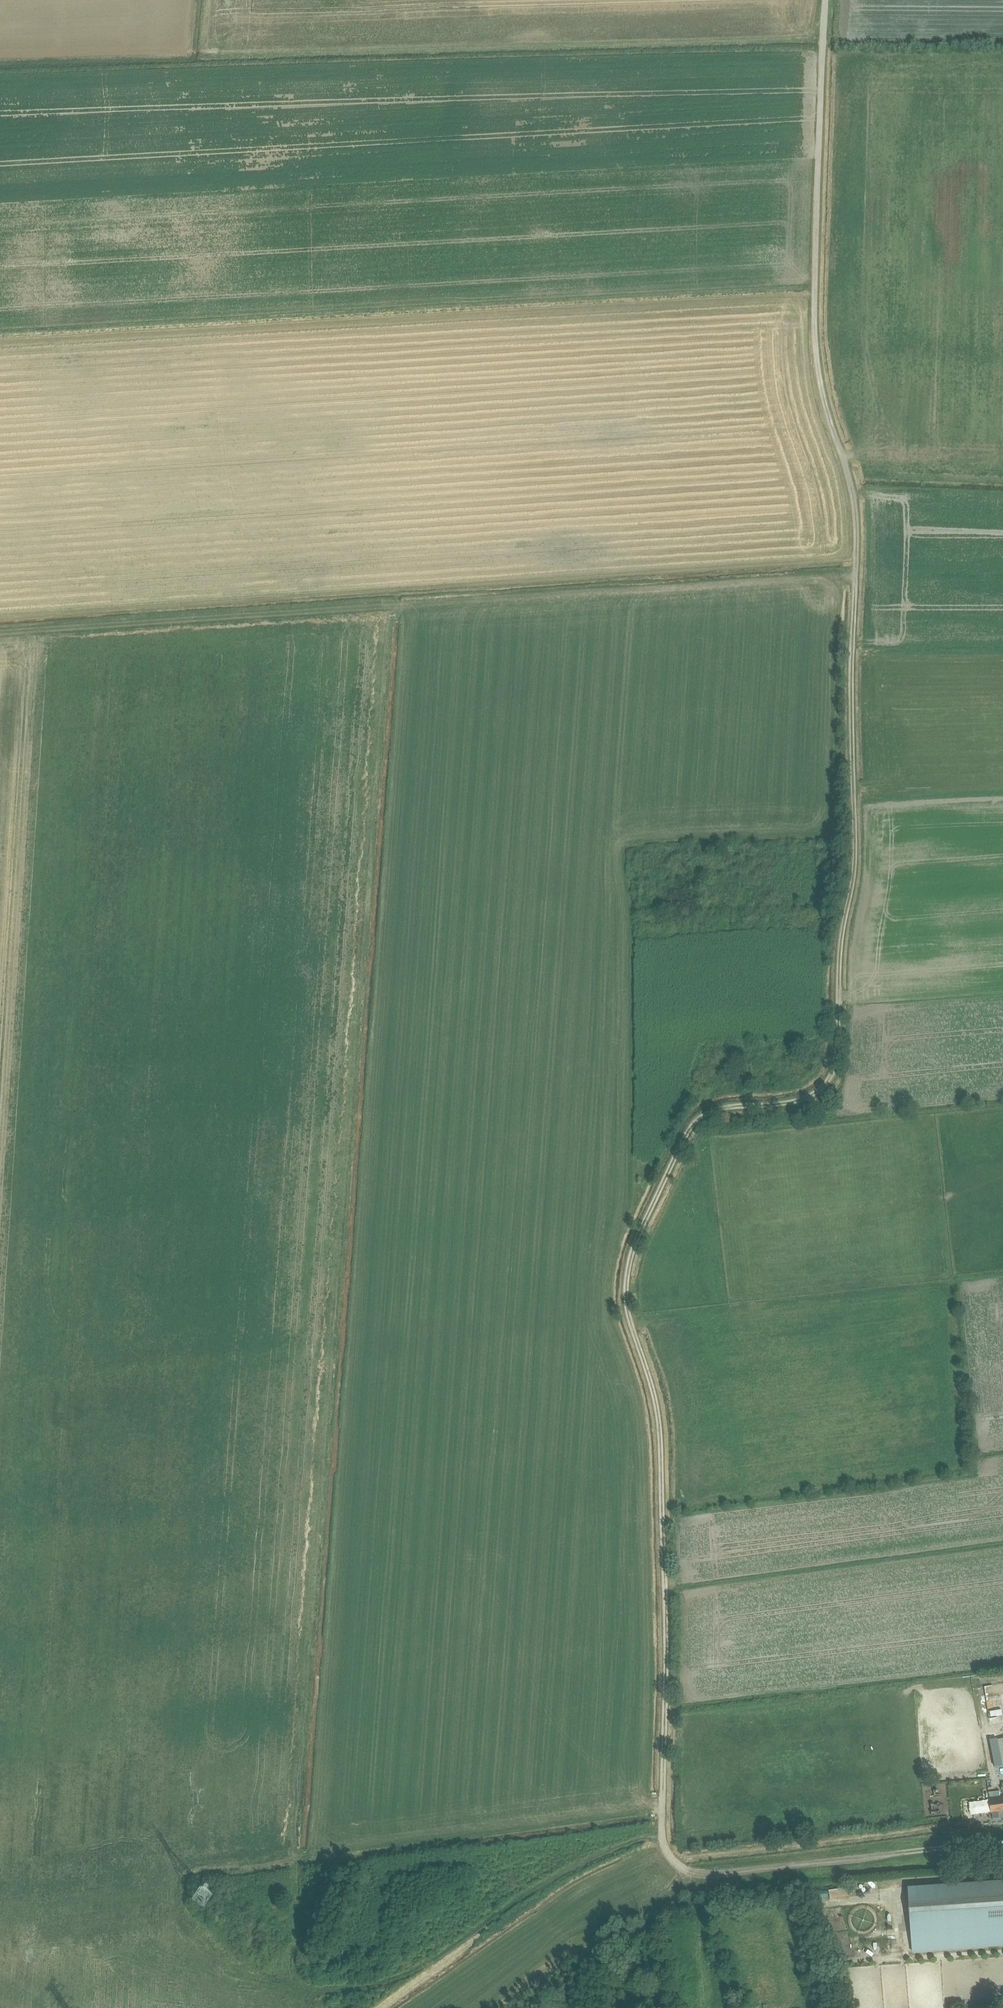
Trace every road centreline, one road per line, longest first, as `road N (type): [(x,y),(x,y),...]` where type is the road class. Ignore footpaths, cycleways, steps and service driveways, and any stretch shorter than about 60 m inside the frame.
road 1 (track): [(827,0),(816,357),(855,507),(855,865),(832,1074),(816,1092),(786,1103),(724,1106),(699,1119),(630,1262),(630,1319),(663,1461),(661,1831),(673,1857)]
road 2 (track): [(1002,1843),(721,1877),(692,1874),(673,1857)]
road 3 (track): [(418,1970),(322,1991),(262,1974),(240,1963),(168,1891)]
road 4 (track): [(673,1857),(956,1826)]
road 5 (track): [(661,1837),(558,1874),(418,1970)]

